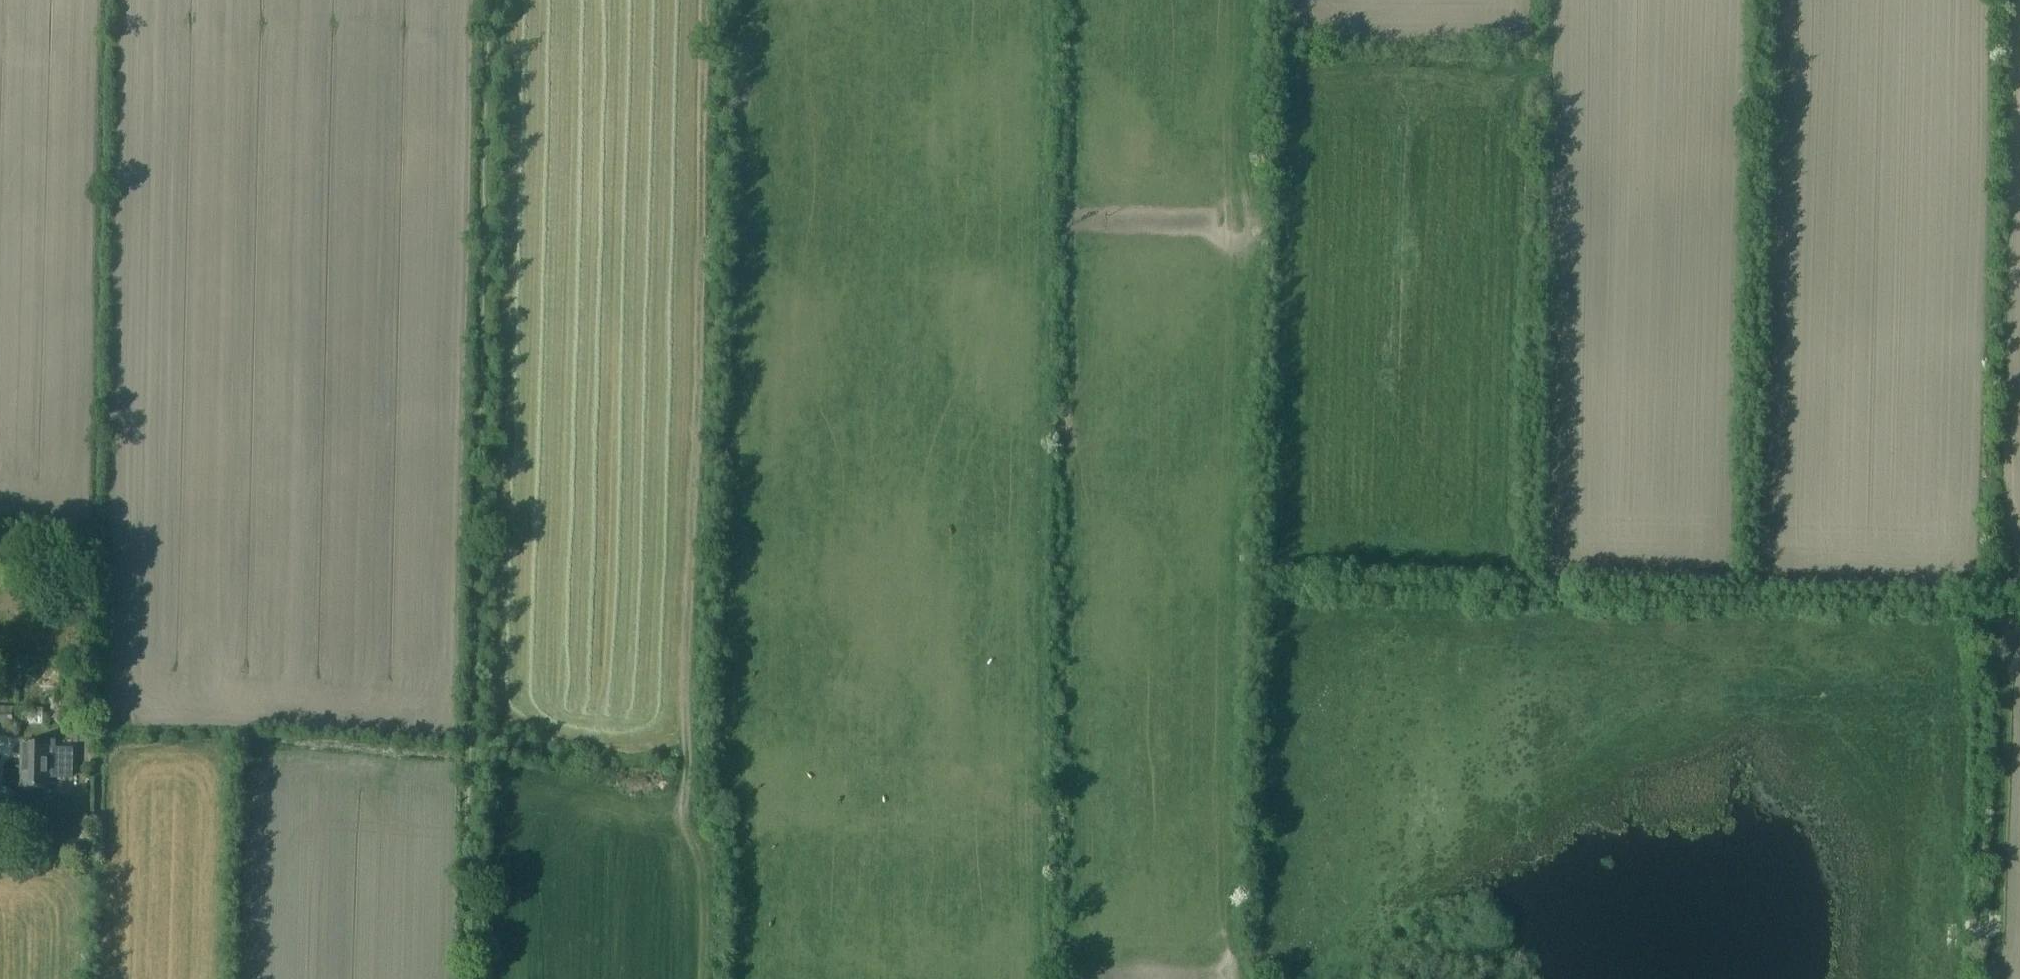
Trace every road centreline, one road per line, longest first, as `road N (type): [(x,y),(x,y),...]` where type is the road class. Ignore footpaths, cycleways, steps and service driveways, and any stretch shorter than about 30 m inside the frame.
road 1 (track): [(704,0),(684,820),(703,879),(701,978)]

